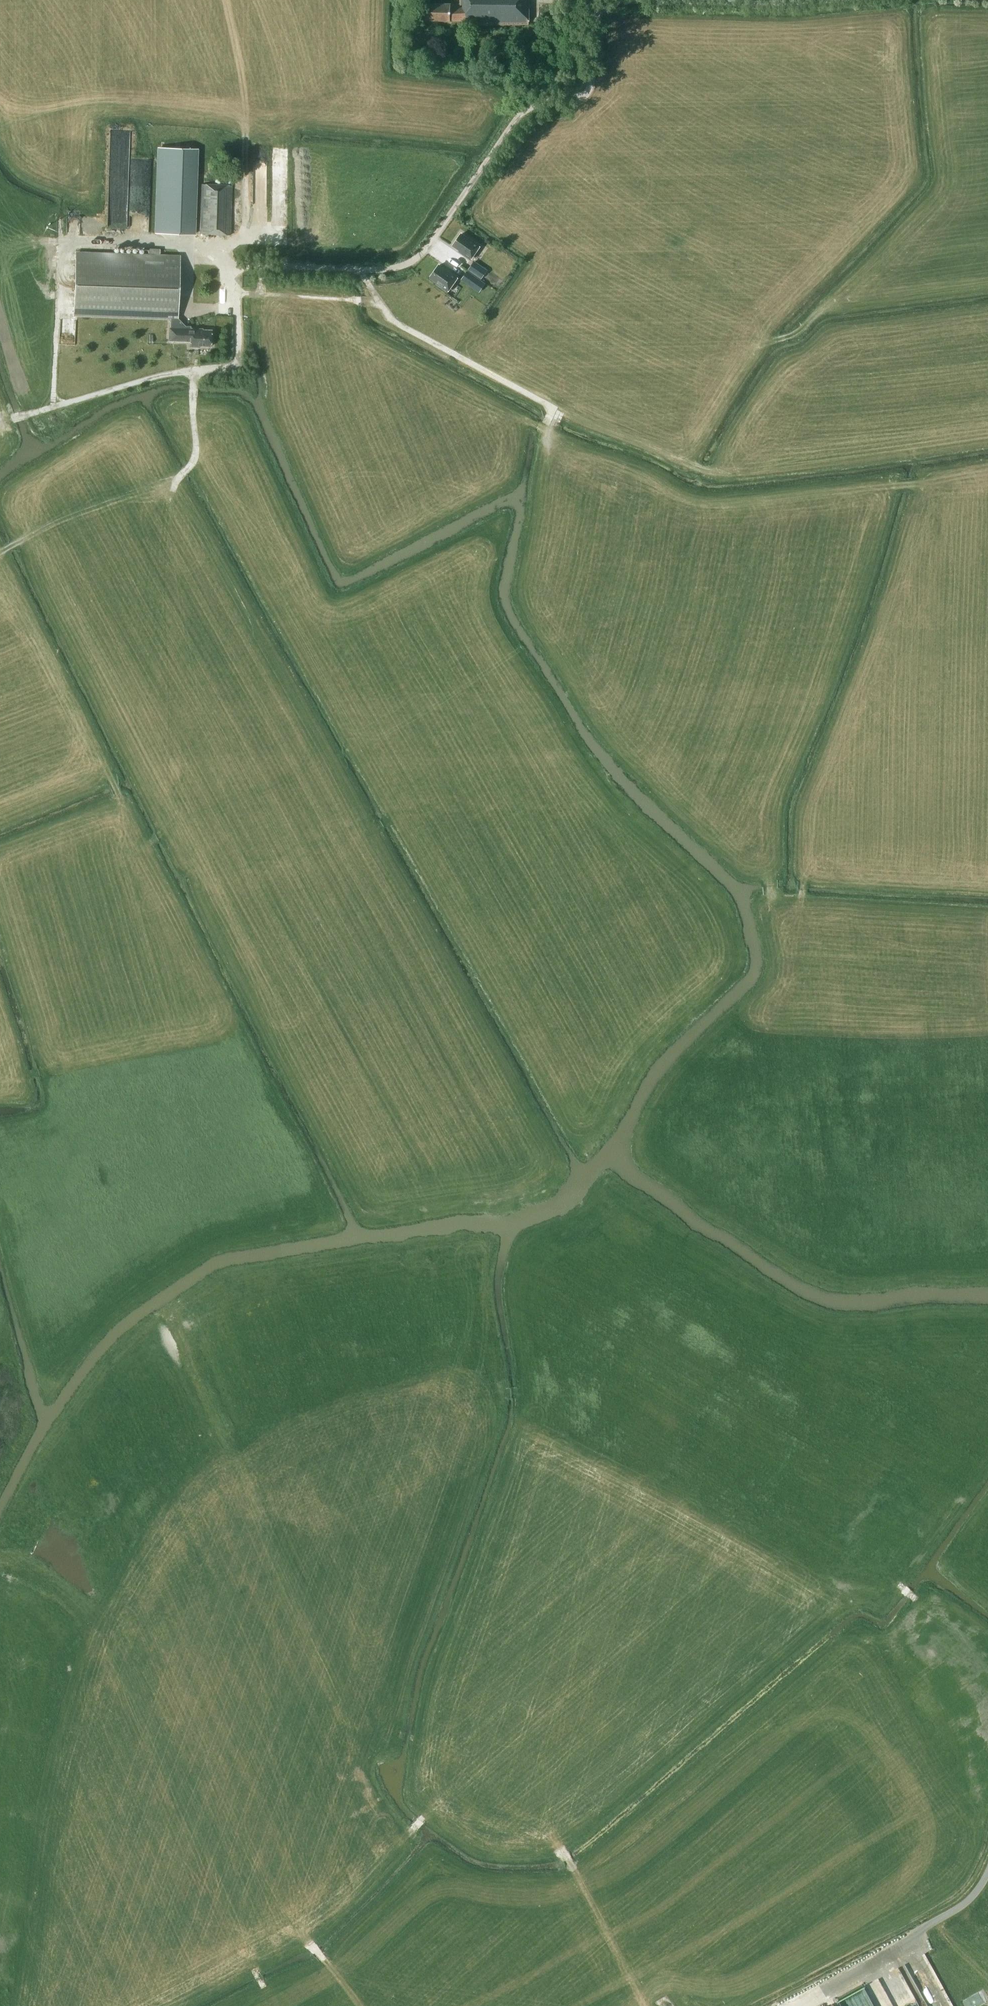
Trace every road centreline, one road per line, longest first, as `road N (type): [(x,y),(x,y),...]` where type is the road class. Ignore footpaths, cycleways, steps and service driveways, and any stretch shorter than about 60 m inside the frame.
road 1 (unclassified): [(242,263),(375,270),(419,254),(523,112),(587,89),(597,2),(771,7),(849,0)]
road 2 (track): [(359,269),(391,322),(553,410),(545,443)]
road 3 (track): [(24,417),(156,379),(230,370),(238,321)]
road 4 (track): [(237,295),(378,302)]

